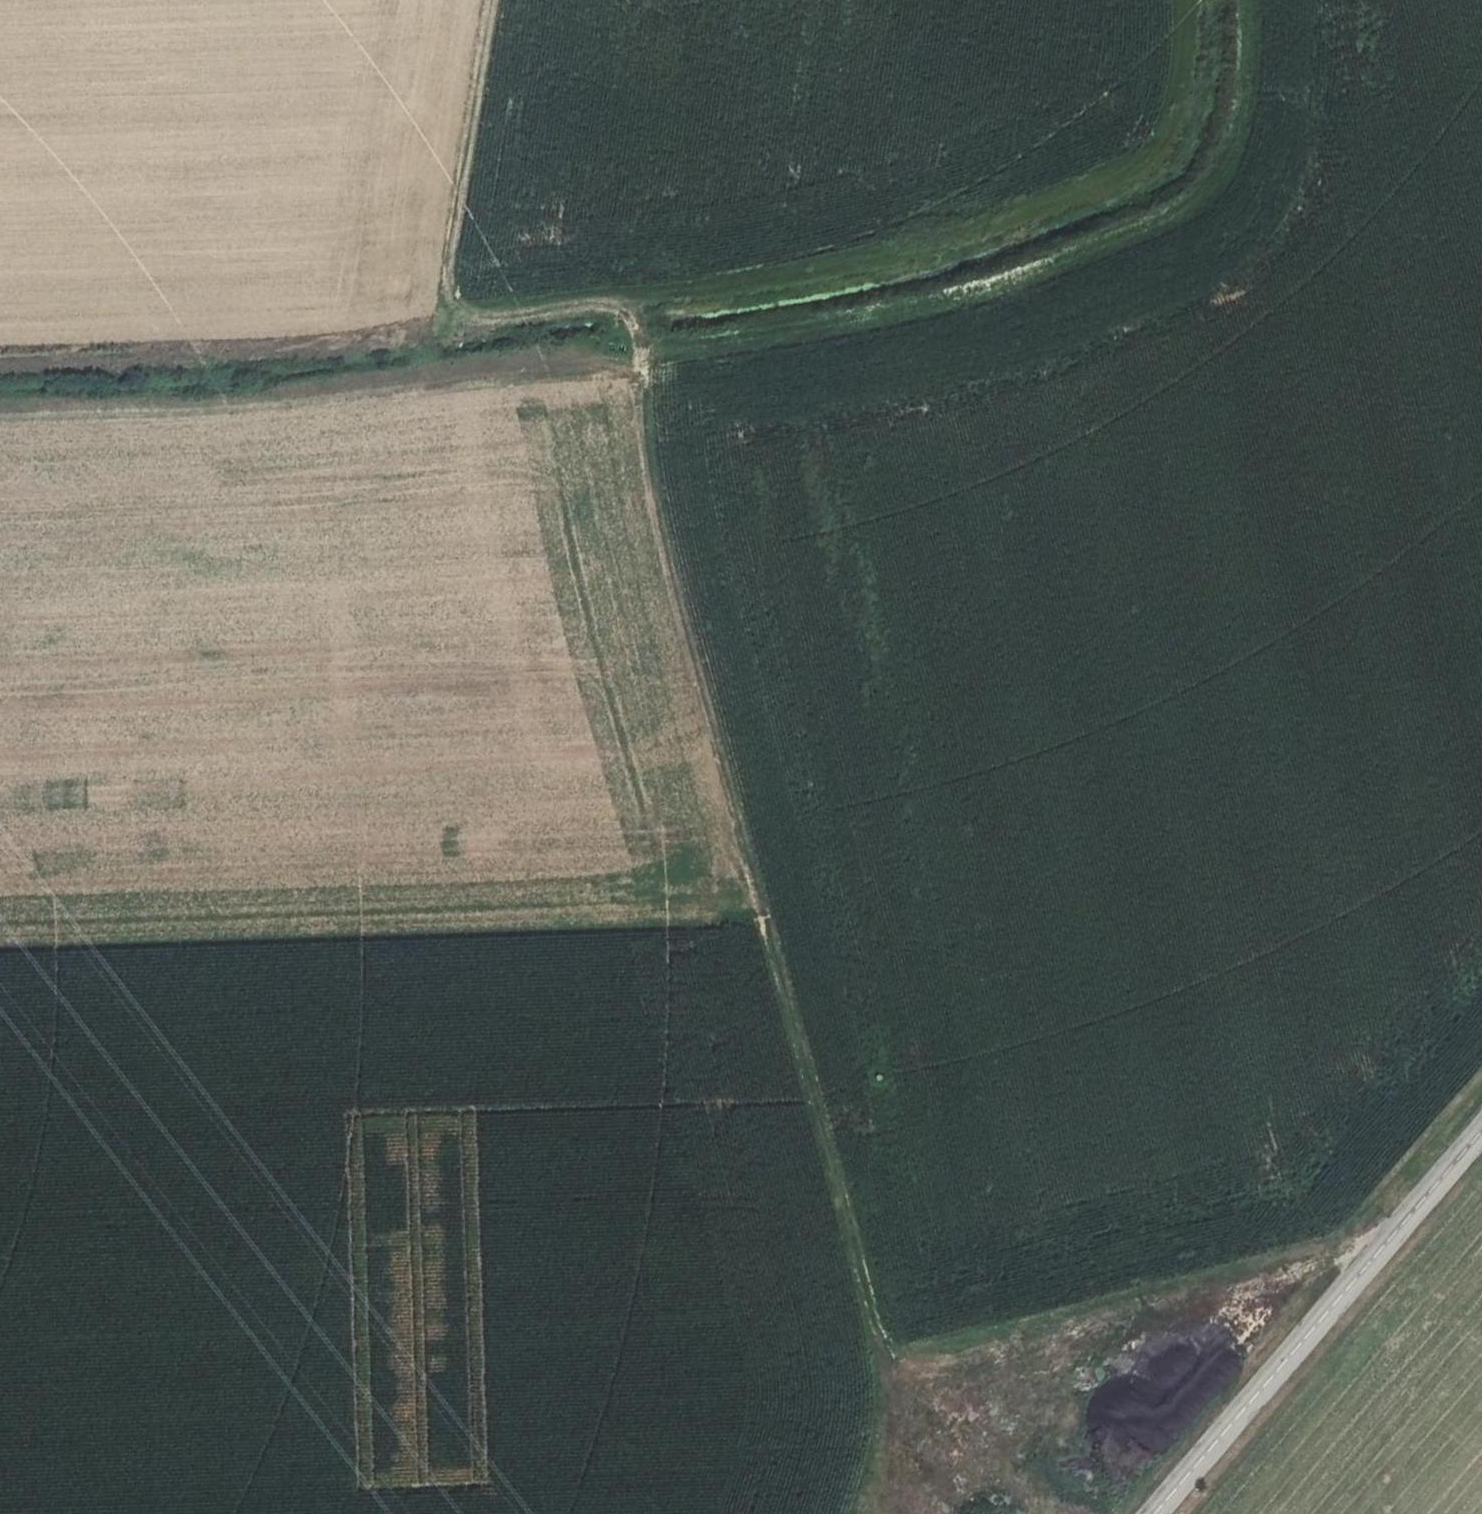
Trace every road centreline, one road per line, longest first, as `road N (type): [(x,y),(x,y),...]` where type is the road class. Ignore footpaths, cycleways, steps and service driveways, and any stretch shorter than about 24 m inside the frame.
road 1 (unclassified): [(1139,1513),(1481,1123)]

